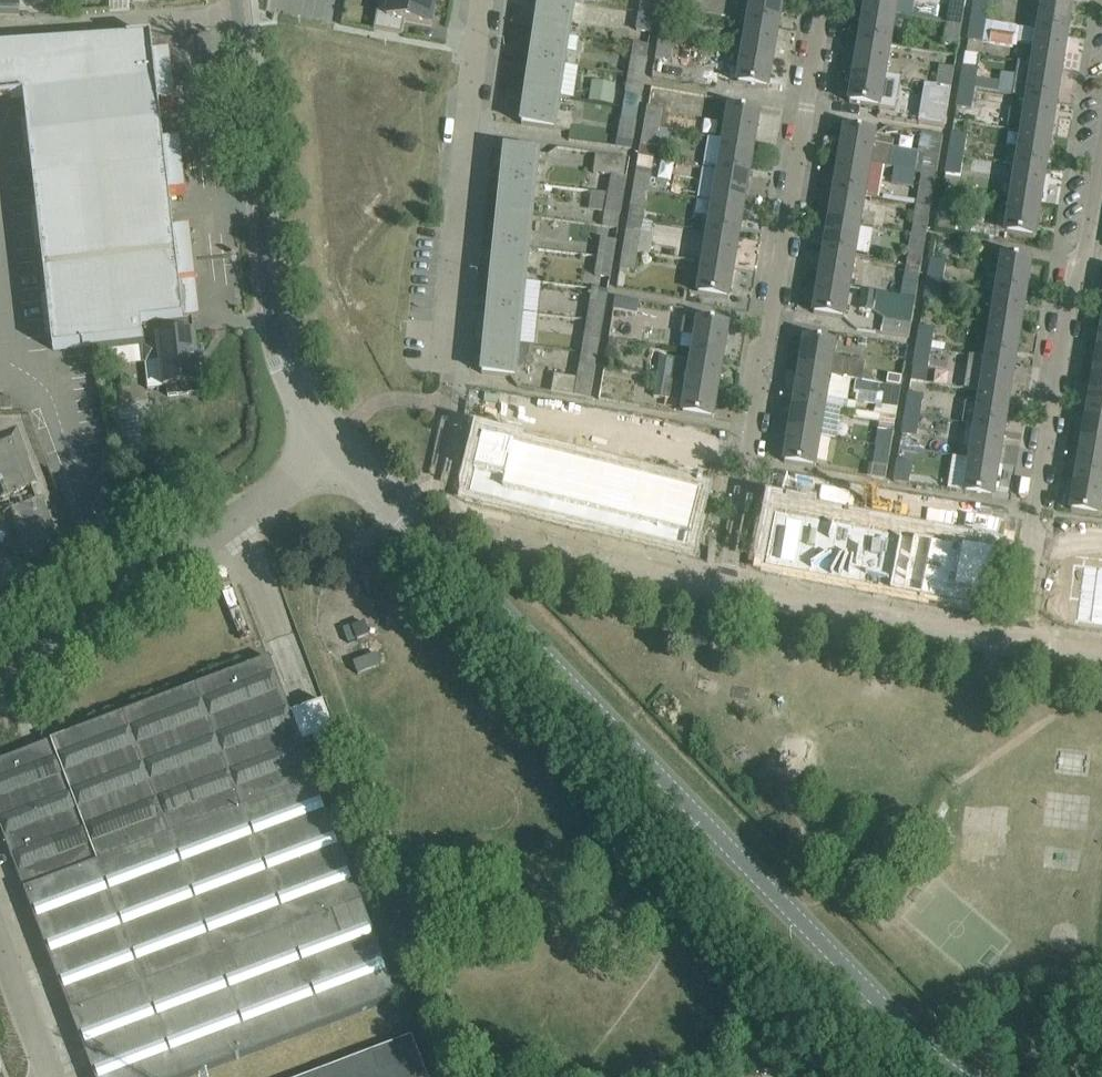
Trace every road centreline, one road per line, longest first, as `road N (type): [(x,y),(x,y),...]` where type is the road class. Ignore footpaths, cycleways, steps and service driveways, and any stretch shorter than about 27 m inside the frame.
road 1 (tertiary): [(962,1076),(333,441)]
road 2 (residential): [(823,0),(723,588)]
road 3 (residential): [(1101,130),(1015,645)]
road 4 (tertiary): [(333,441),(282,358),(237,0)]
road 5 (unclassified): [(0,692),(333,441)]
road 6 (residential): [(445,389),(484,0)]
road 7 (residential): [(1015,645),(723,588)]
road 8 (residential): [(723,588),(506,537)]
road 9 (unclassified): [(0,937),(54,1076)]

